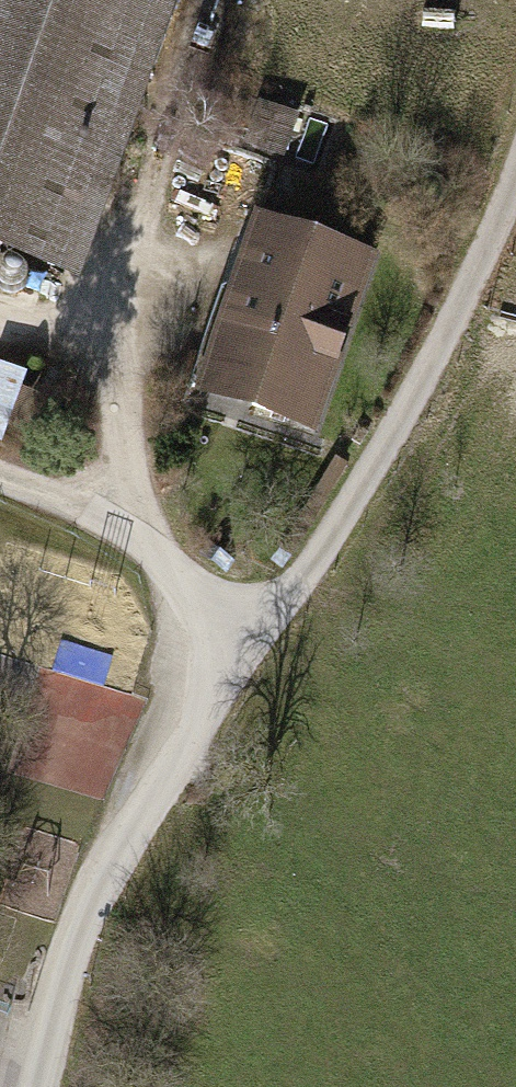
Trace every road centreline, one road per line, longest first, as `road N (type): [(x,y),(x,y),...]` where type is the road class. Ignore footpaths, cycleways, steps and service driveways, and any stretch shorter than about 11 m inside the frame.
road 1 (track): [(515,171),(501,224),(352,501),(242,653),(141,544),(66,497),(0,474)]
road 2 (track): [(200,0),(91,343),(123,407),(141,544)]
road 3 (residential): [(43,1086),(98,881),(242,653)]

